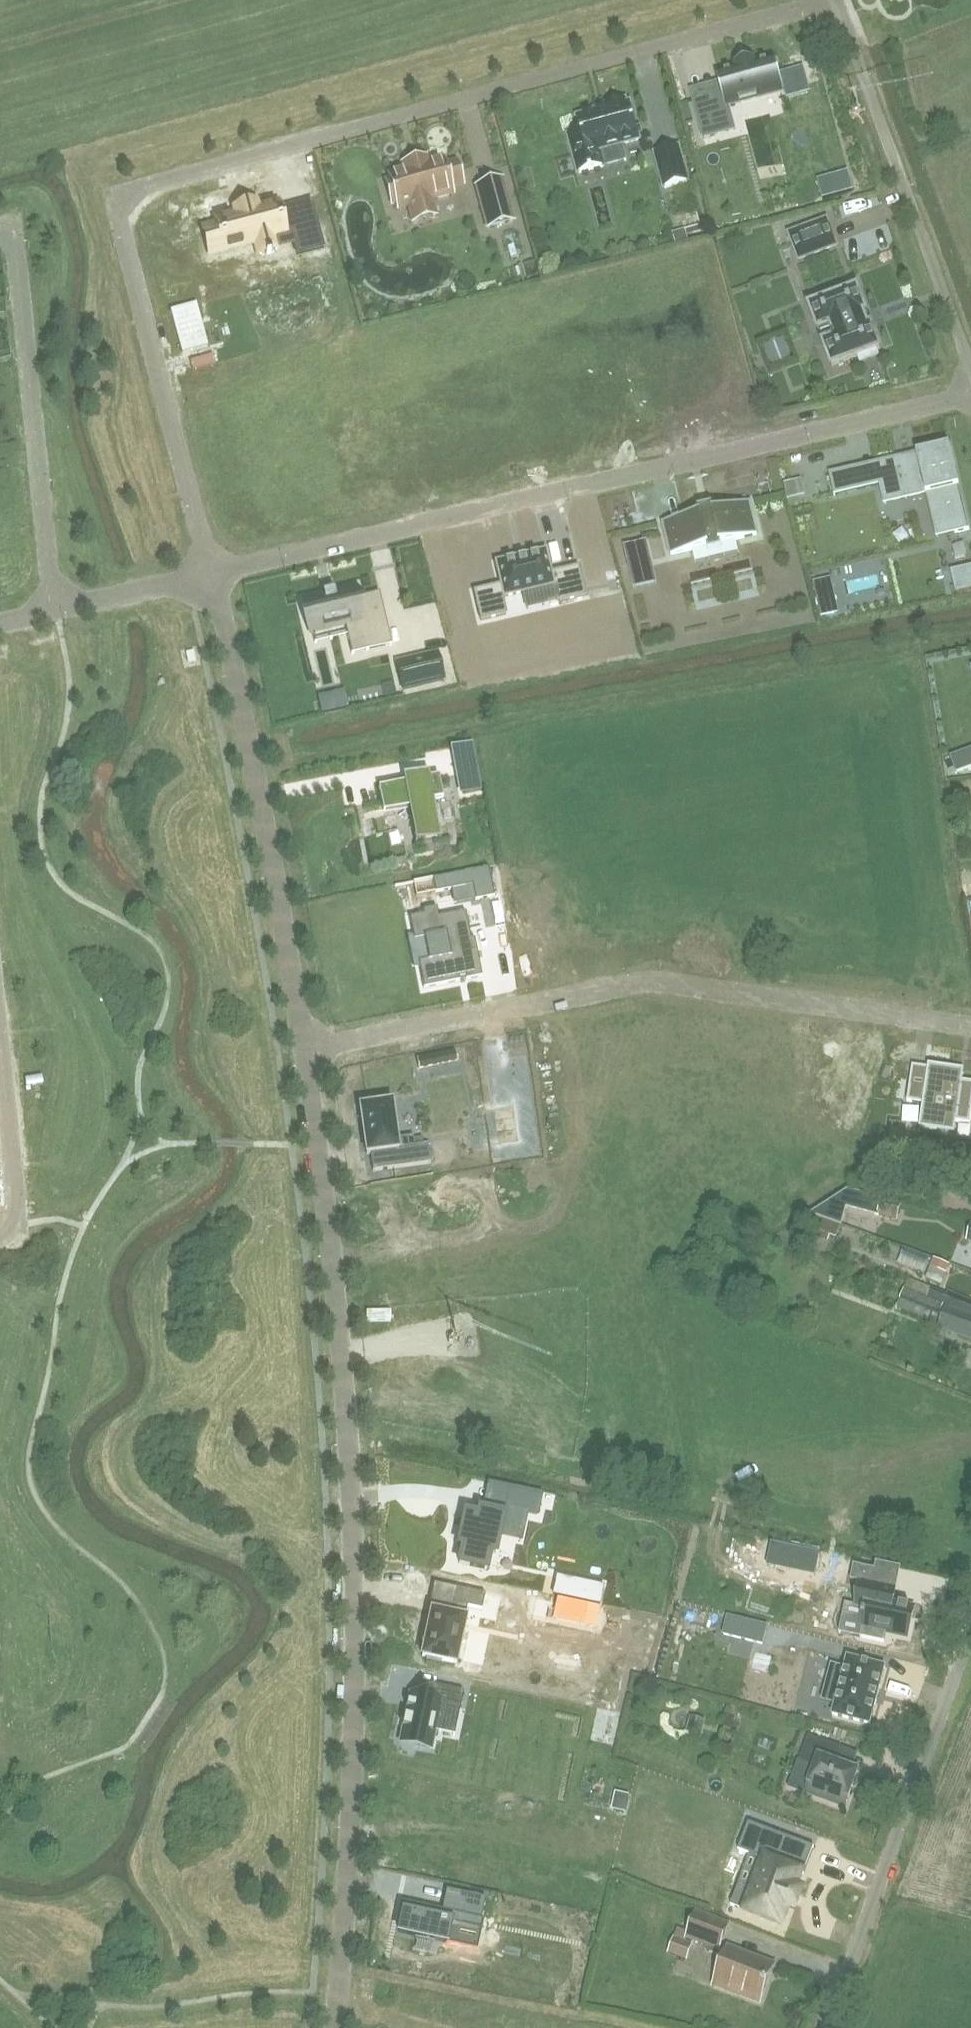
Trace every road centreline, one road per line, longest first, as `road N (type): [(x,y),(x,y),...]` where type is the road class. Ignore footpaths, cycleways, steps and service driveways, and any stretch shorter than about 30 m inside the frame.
road 1 (residential): [(213,574),(121,195),(838,1)]
road 2 (unclassified): [(335,2027),(356,1616),(344,1375),(304,1050)]
road 3 (unclassified): [(213,574),(970,393)]
road 4 (residential): [(304,1050),(656,980),(970,1027)]
road 5 (unclassified): [(304,1050),(213,574)]
road 6 (unclassified): [(827,2027),(970,1636)]
road 7 (residential): [(57,610),(14,221),(0,225)]
road 8 (unclassified): [(970,359),(838,1)]
road 9 (residential): [(0,1243),(15,1234),(18,1218),(0,1039)]
road 10 (unclassified): [(57,610),(213,574)]

